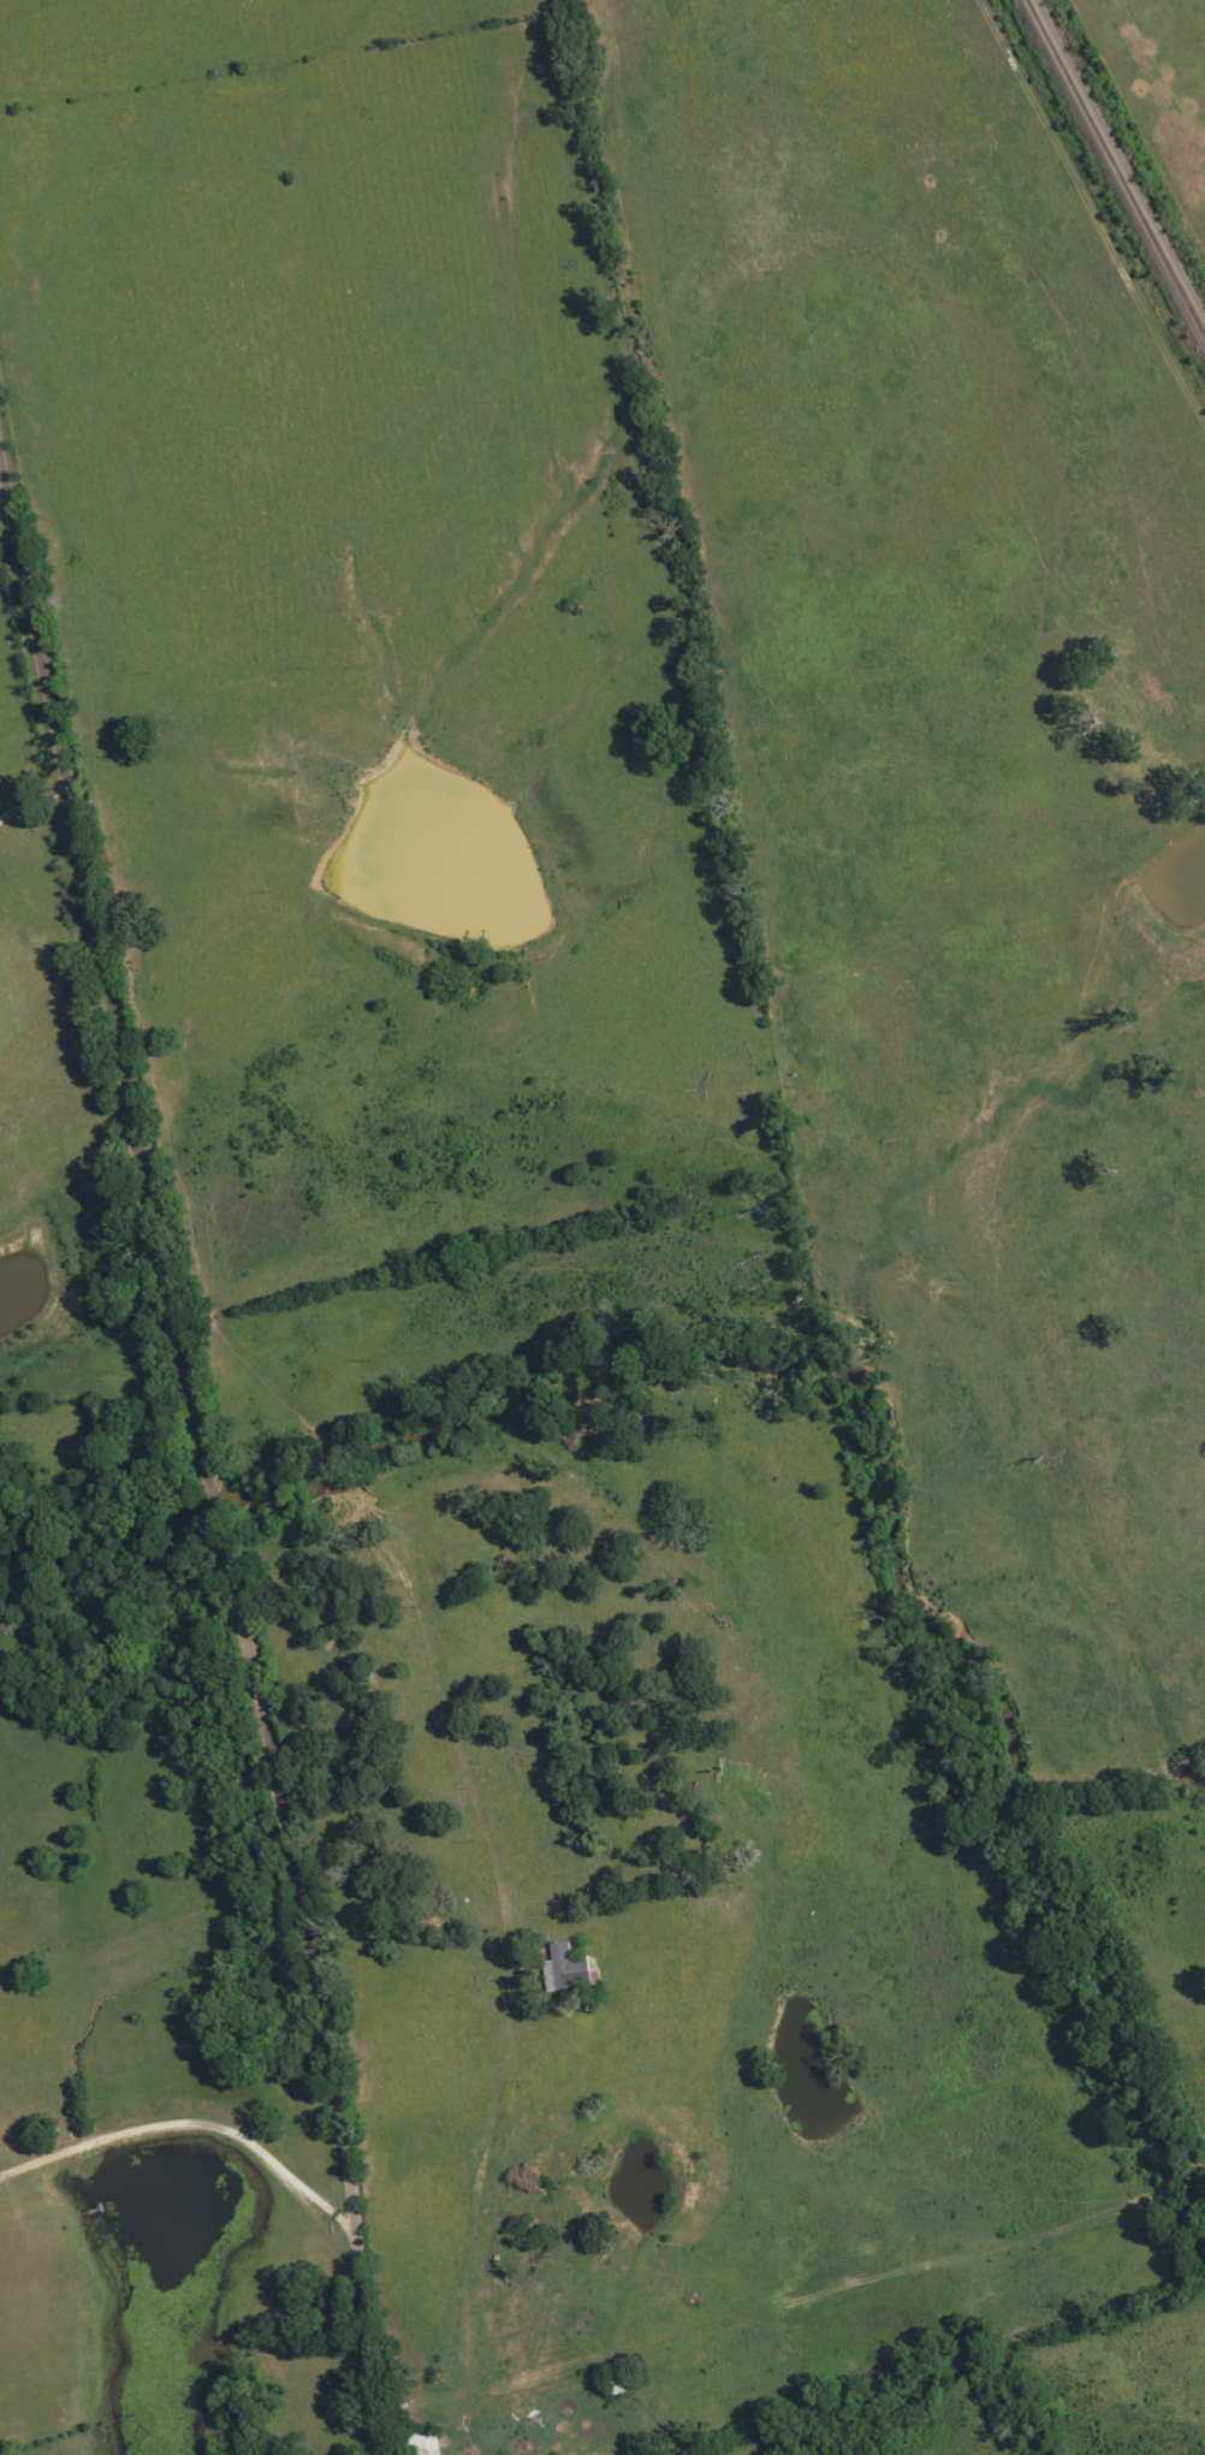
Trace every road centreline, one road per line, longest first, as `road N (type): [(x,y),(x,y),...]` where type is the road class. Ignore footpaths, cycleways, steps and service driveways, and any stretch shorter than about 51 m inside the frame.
road 1 (residential): [(372,2454),(315,1965),(0,464)]

